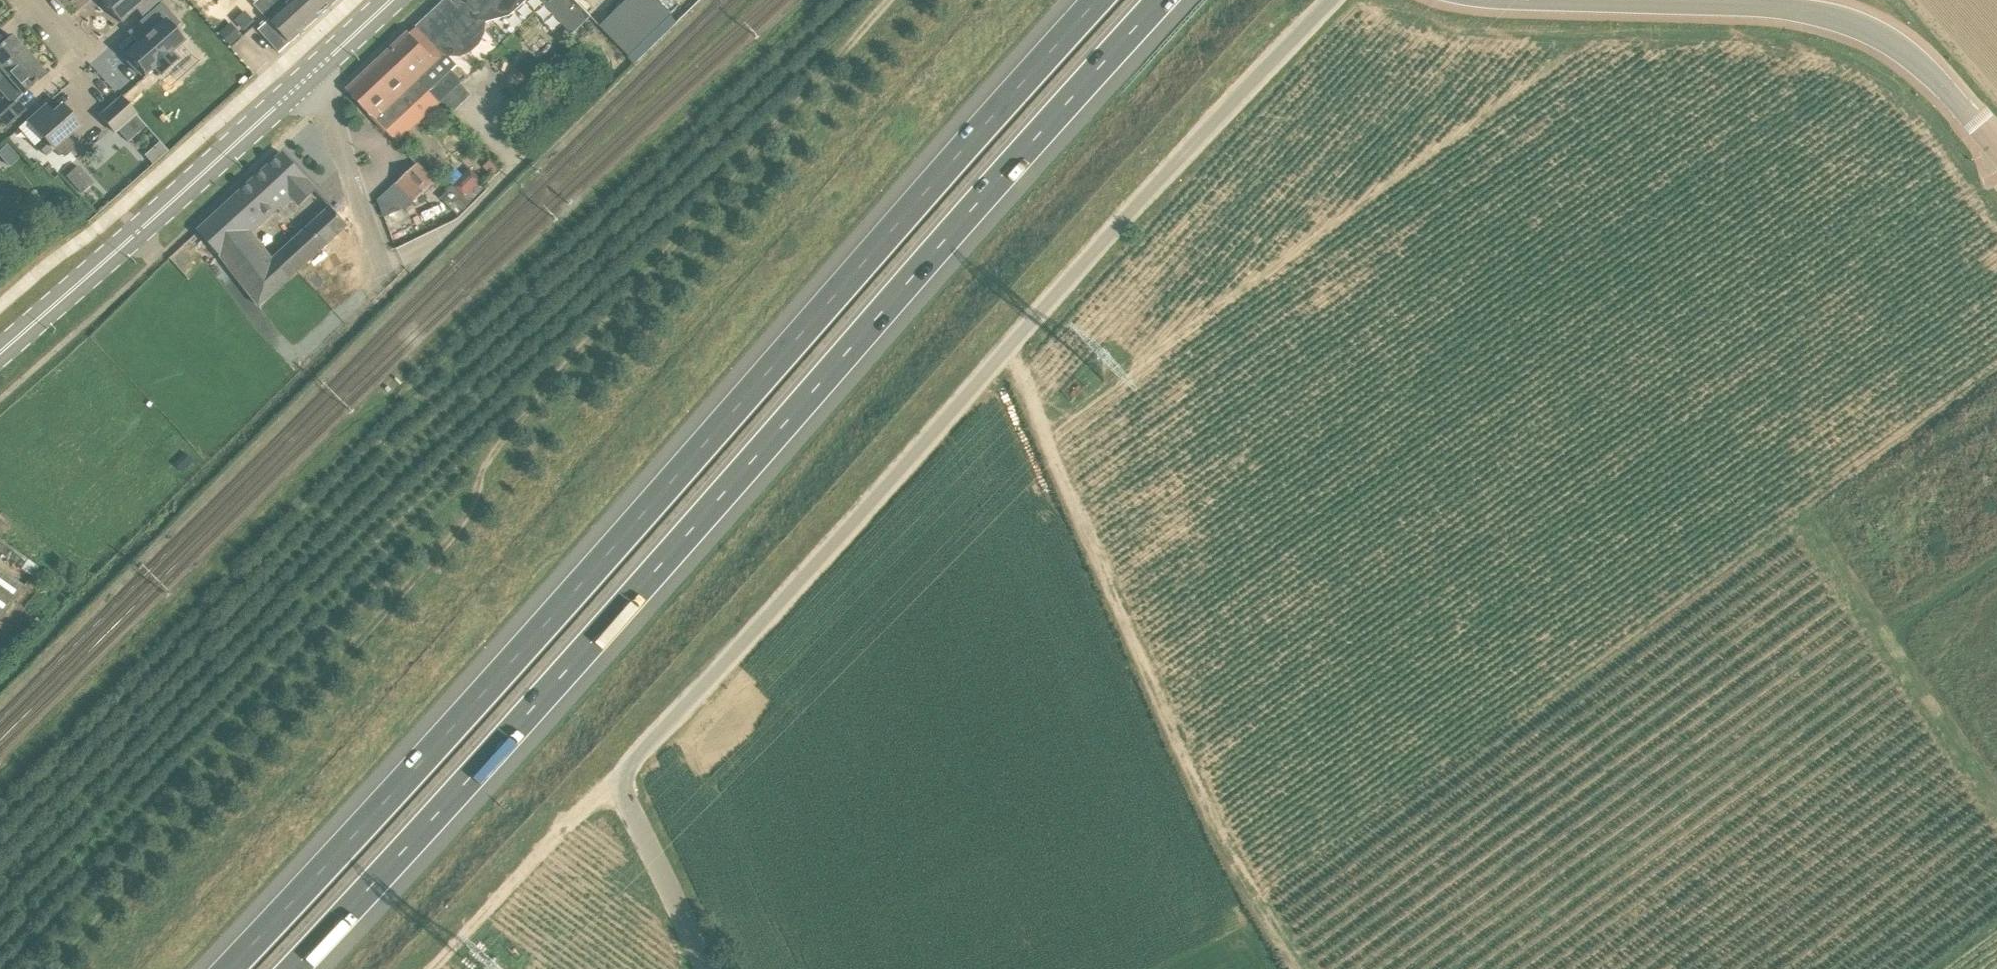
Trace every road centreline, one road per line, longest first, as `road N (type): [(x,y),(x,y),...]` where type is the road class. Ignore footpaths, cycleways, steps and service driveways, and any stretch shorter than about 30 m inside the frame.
road 1 (motorway): [(1104,0),(602,563),(226,968)]
road 2 (motorway): [(296,968),(1171,0)]
road 3 (track): [(903,0),(498,451),(482,506),(63,968)]
road 4 (unclassified): [(697,968),(634,837),(621,787),(644,746),(1332,0)]
road 5 (tertiary): [(1996,150),(1914,58),(1834,17),(1553,0)]
road 6 (secondary): [(0,351),(302,85)]
road 7 (track): [(621,787),(439,968)]
road 8 (unclassified): [(386,296),(329,113),(302,85)]
road 9 (secondary): [(302,85),(390,0)]

